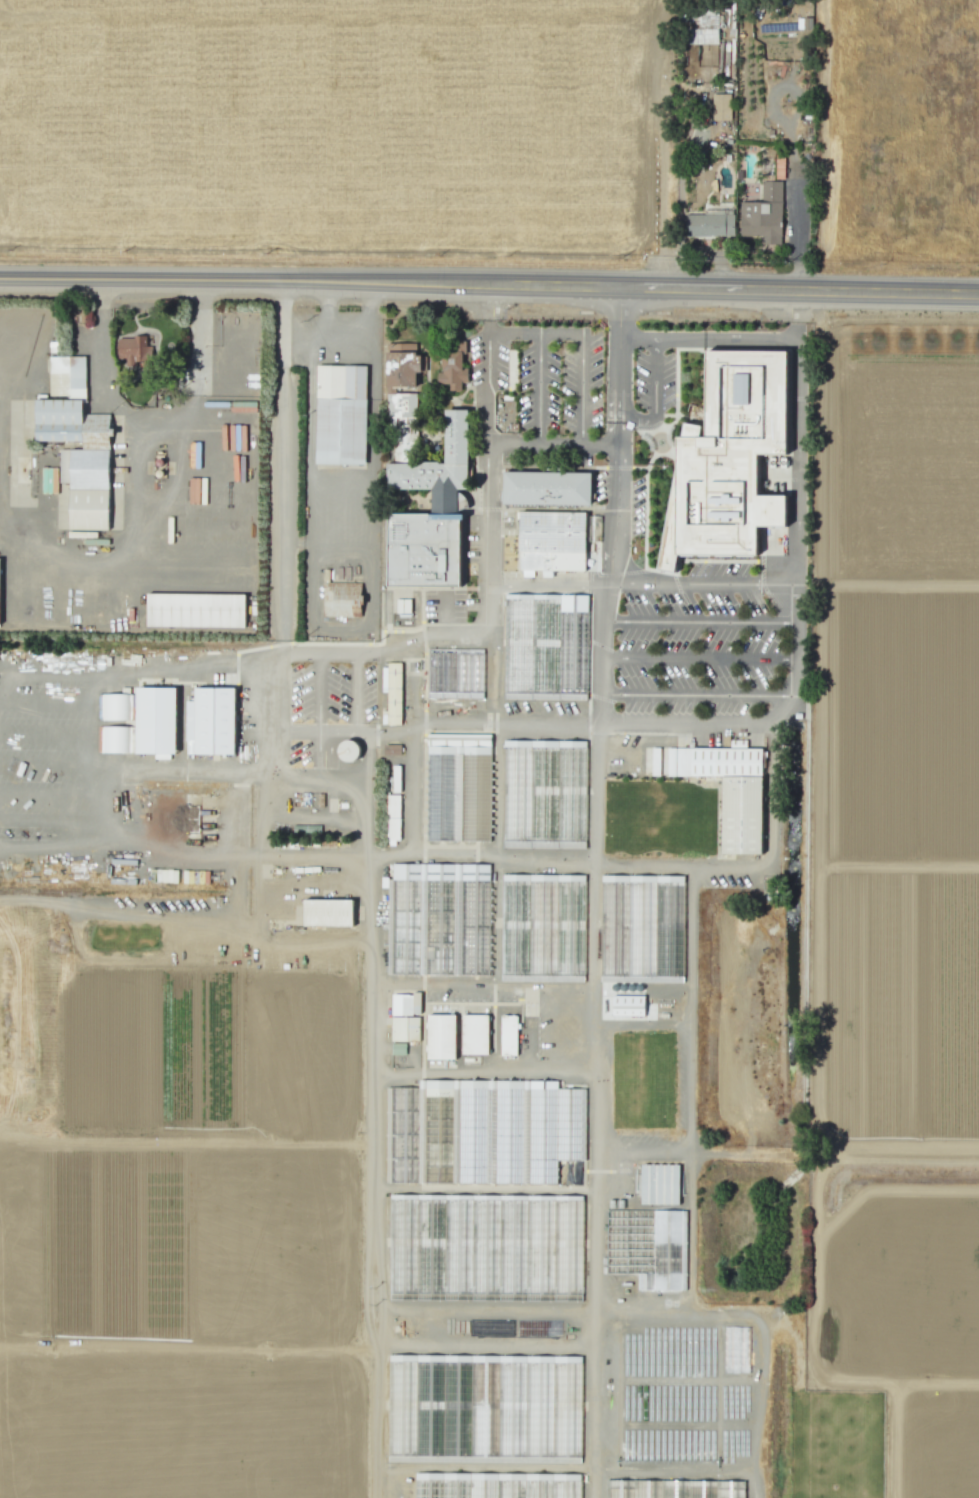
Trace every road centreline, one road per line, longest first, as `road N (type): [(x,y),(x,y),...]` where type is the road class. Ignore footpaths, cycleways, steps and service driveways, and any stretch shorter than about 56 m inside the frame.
road 1 (primary): [(0,279),(492,285)]
road 2 (primary): [(492,285),(978,294)]

